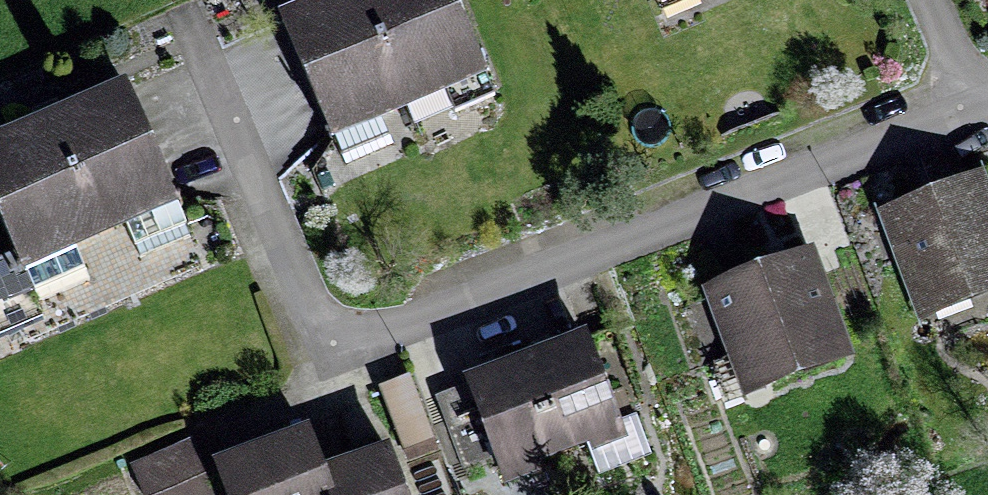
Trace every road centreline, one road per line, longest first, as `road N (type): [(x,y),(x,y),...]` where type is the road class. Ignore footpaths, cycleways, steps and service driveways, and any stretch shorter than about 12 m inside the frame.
road 1 (residential): [(202,58),(337,348),(987,93)]

